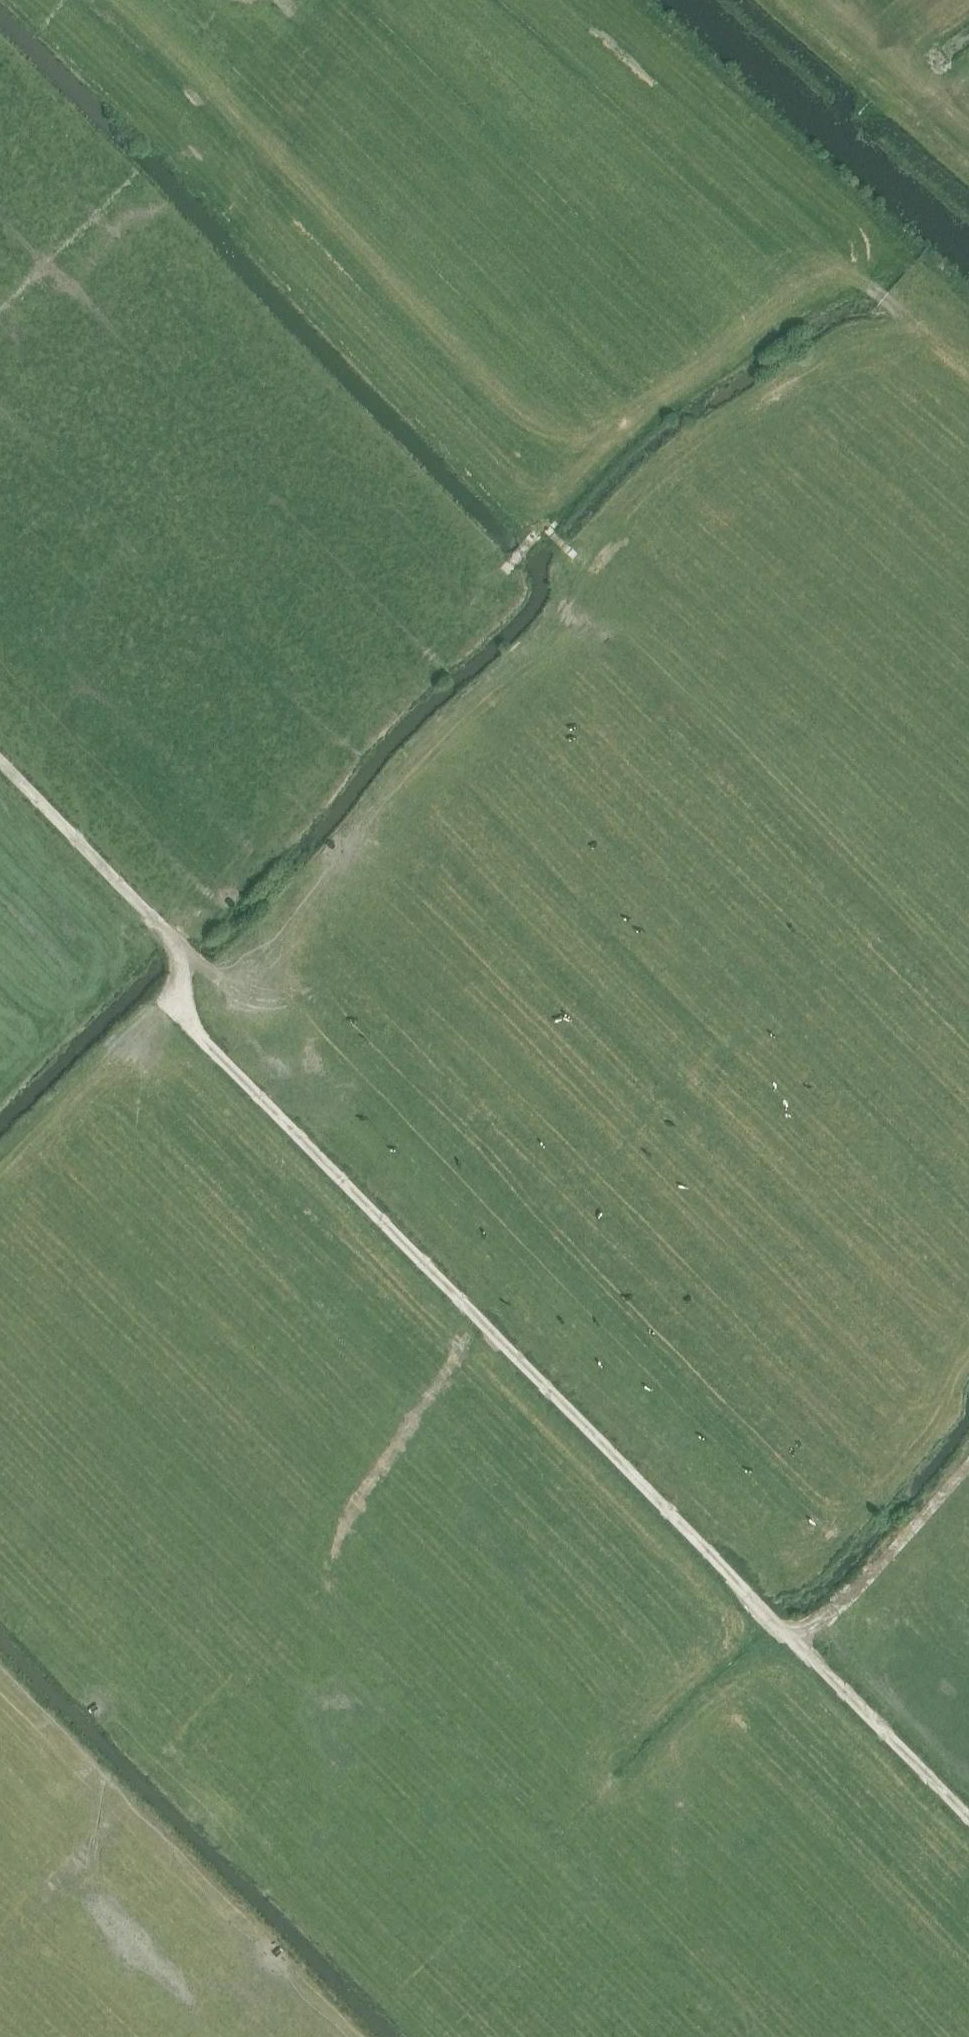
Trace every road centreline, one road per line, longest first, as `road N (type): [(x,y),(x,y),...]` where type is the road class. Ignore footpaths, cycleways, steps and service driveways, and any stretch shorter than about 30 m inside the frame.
road 1 (track): [(968,1816),(196,1034),(167,933),(0,760)]
road 2 (track): [(793,1637),(841,1605),(968,1466)]

